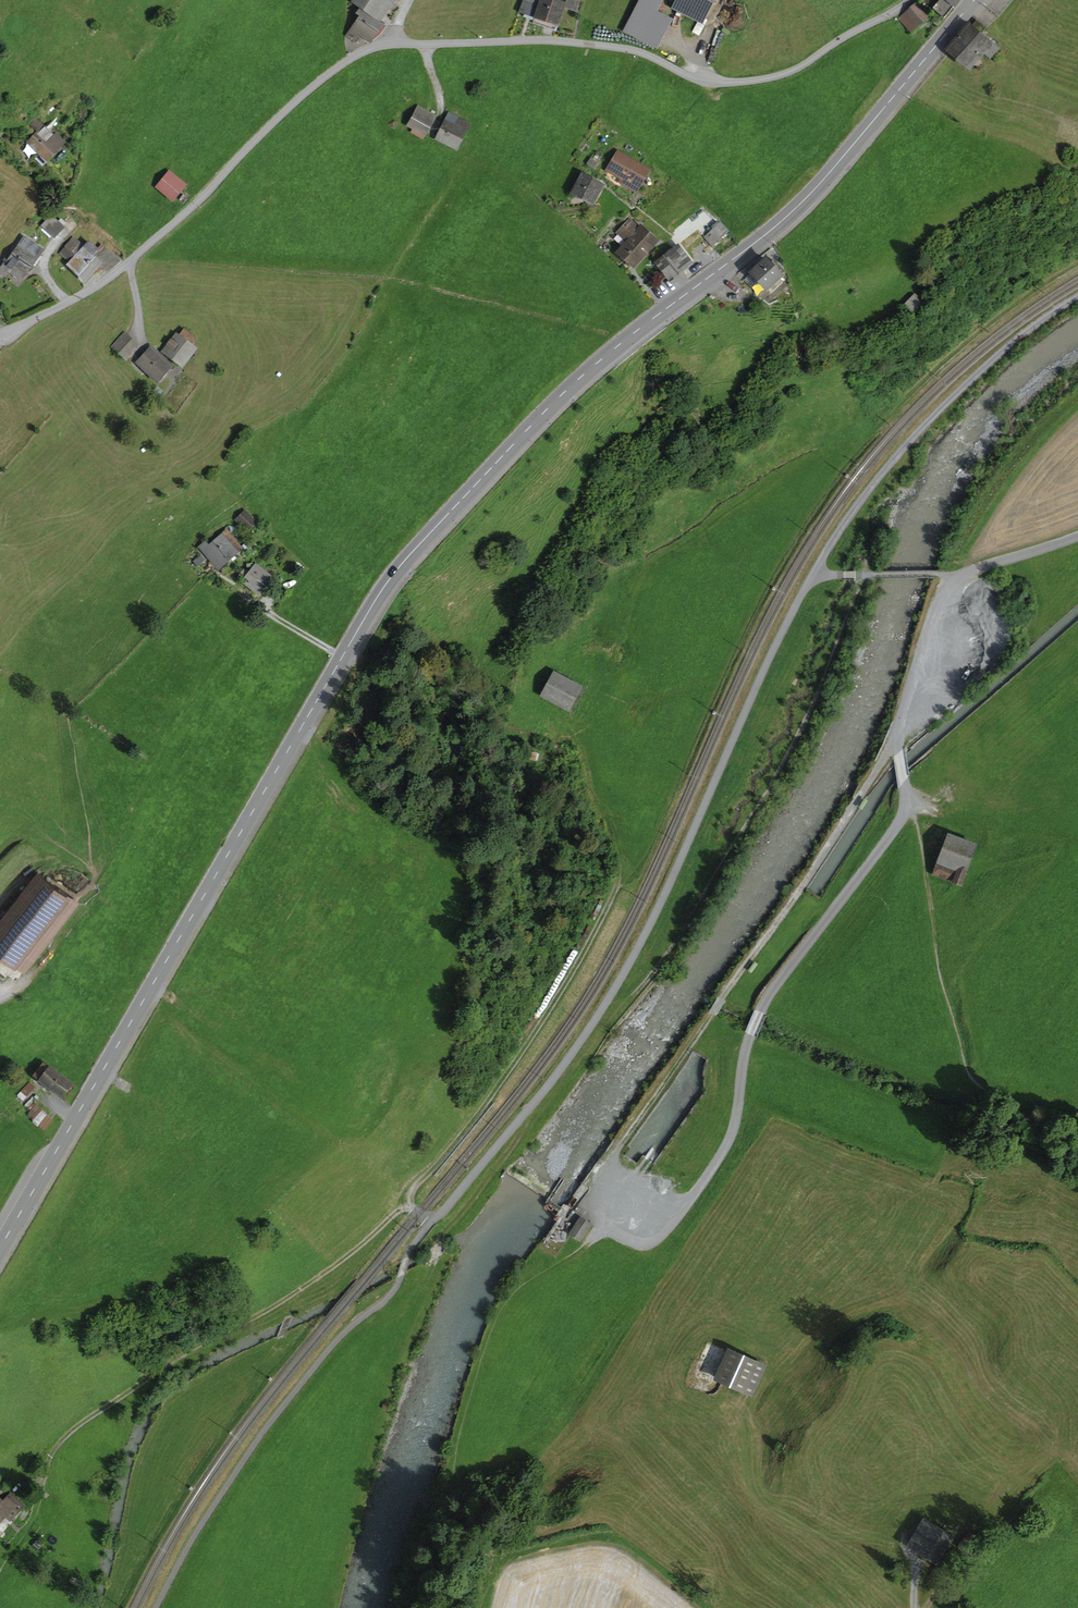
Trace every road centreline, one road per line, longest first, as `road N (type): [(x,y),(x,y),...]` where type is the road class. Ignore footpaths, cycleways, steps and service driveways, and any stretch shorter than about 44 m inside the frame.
road 1 (primary): [(974,0),(817,186),(561,395),(395,571),(0,1245)]
road 2 (residential): [(0,335),(129,263),(306,92),(374,48),(611,46),(699,80),(734,83),(796,69),(909,0)]
road 3 (unclassified): [(603,1223),(632,1241),(653,1240),(721,1153),(762,1010),(898,826),(906,804),(899,737),(906,701),(953,581),(1077,536)]
road 4 (track): [(429,1223),(582,1042),(634,956),(762,672),(815,574)]
road 5 (track): [(899,737),(618,1151),(603,1223)]
road 6 (track): [(636,993),(669,951),(796,737),(874,545)]
road 7 (track): [(1077,296),(1008,345),(910,439),(847,518),(815,574)]
road 8 (track): [(413,1209),(414,1189),(545,1018),(616,887)]
road 9 (track): [(616,887),(616,856),(596,810),(576,725)]

